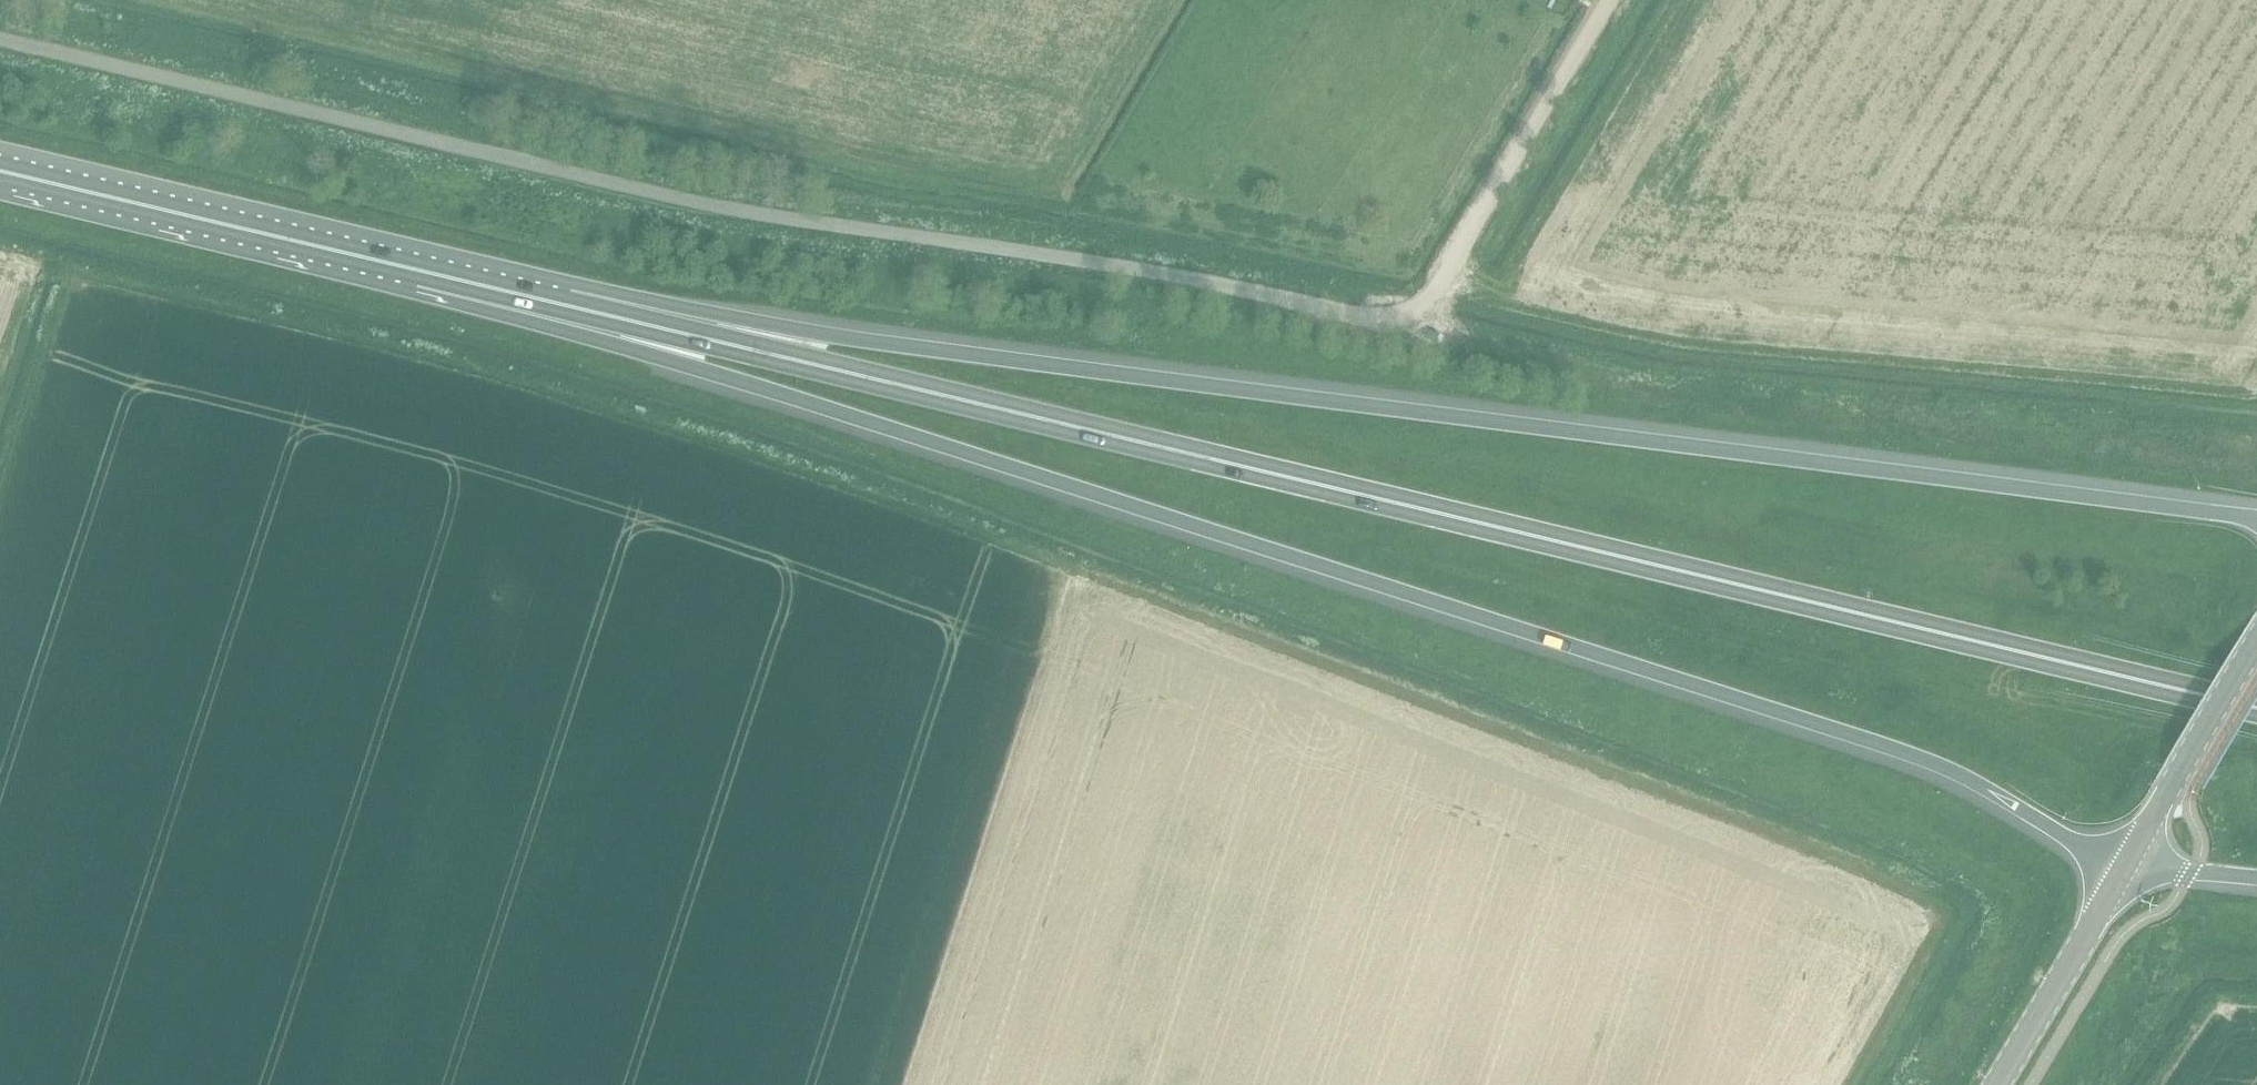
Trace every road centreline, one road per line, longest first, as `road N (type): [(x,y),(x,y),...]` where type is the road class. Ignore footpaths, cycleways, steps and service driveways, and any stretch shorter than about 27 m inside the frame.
road 1 (unclassified): [(1612,0),(1450,269),(1416,308),(1390,318),(662,194),(0,40)]
road 2 (trunk): [(422,272),(1924,761),(2129,863)]
road 3 (trunk): [(2256,521),(749,322),(569,306)]
road 4 (trunk): [(2256,708),(926,391)]
road 5 (trunk): [(0,171),(422,272)]
road 6 (trunk): [(569,306),(926,391)]
road 7 (tertiary): [(1999,1084),(2129,863)]
road 8 (tertiary): [(2129,863),(2256,644)]
road 9 (trunk): [(422,272),(569,306)]
road 10 (trunk): [(2129,863),(2256,877)]

